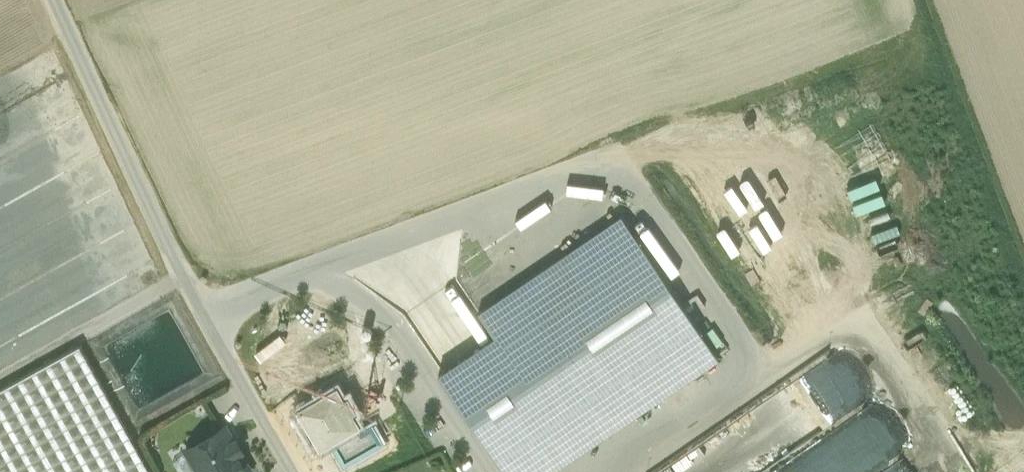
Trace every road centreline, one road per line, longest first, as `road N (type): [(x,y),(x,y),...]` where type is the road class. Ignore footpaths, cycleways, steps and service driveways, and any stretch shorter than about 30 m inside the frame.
road 1 (unclassified): [(297,471),(182,275),(55,0)]

